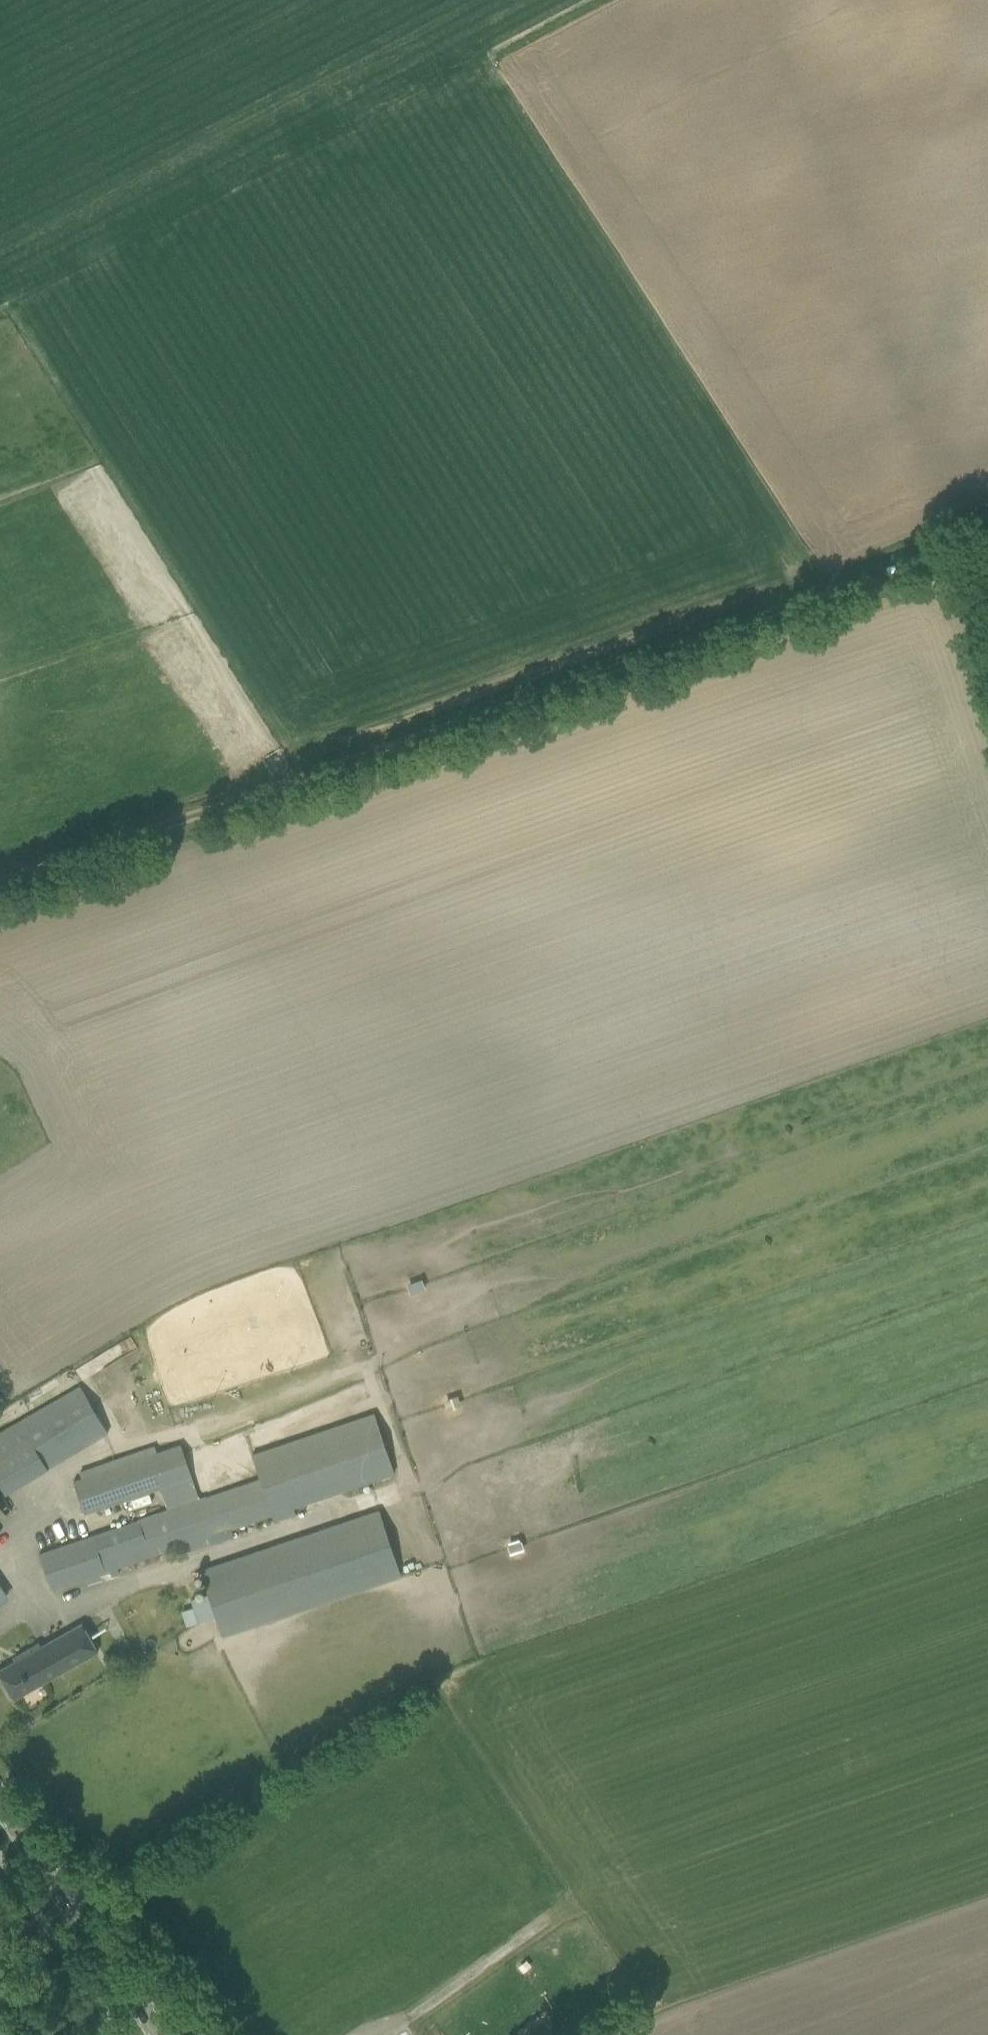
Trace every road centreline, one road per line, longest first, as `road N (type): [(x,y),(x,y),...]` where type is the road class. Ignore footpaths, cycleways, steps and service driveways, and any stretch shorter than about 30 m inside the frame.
road 1 (unclassified): [(160,2034),(0,1803)]

